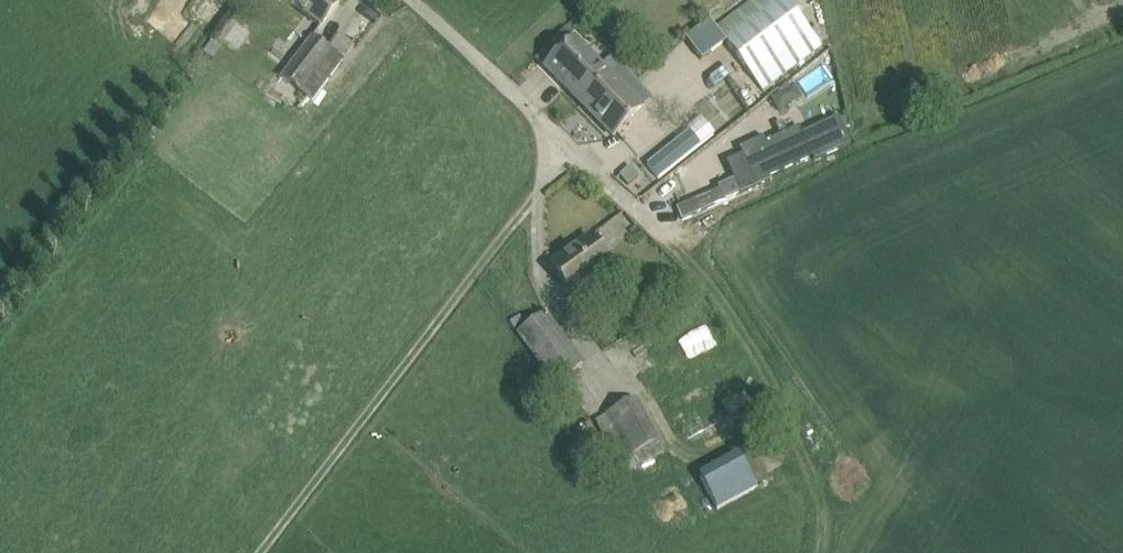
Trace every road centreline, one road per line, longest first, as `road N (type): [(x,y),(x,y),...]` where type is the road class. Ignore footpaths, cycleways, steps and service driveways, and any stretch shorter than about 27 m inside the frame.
road 1 (unclassified): [(410,0),(576,152)]

